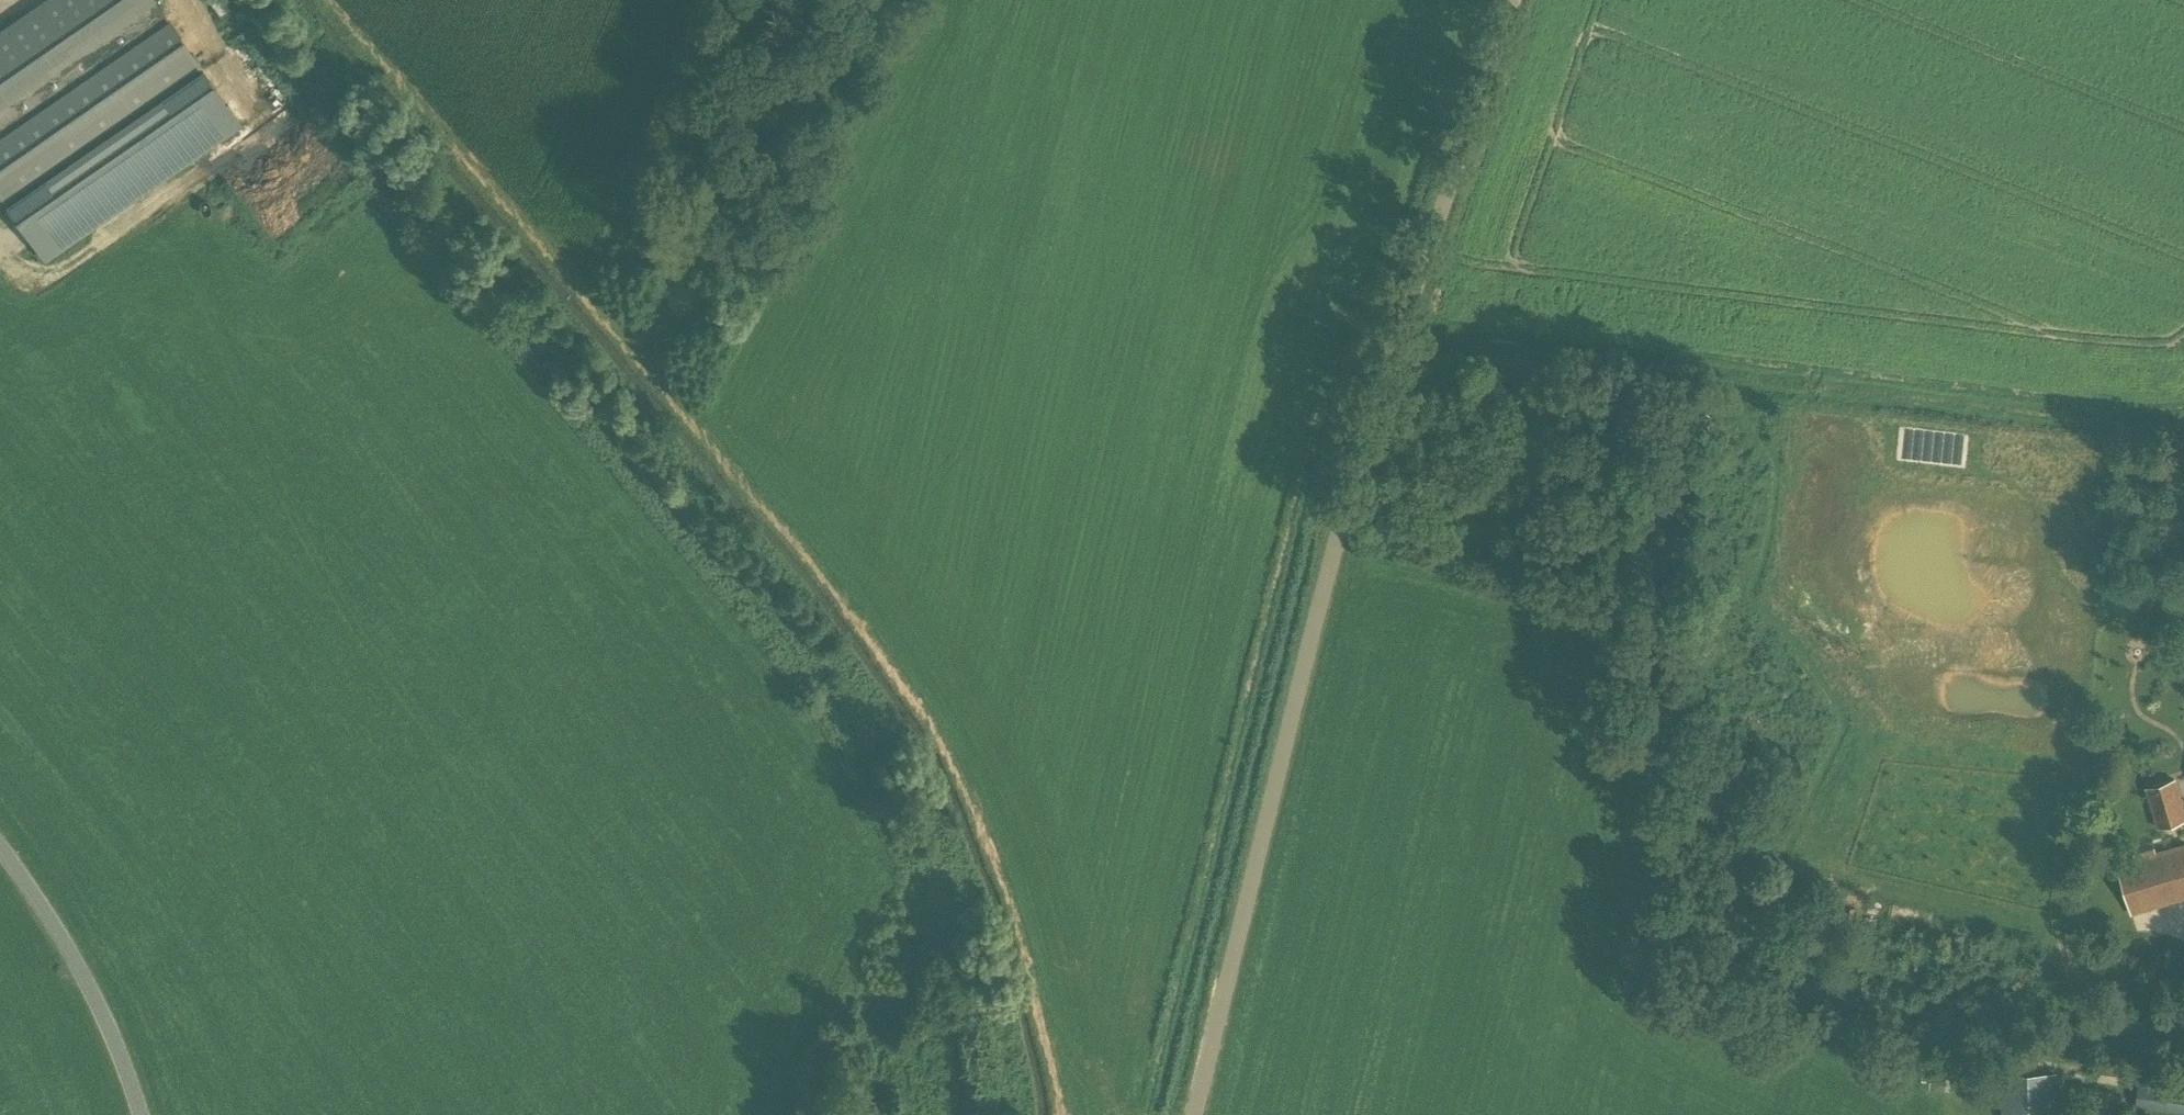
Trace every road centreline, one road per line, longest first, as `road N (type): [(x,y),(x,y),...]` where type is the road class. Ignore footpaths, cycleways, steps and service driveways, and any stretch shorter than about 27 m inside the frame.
road 1 (track): [(326,0),(818,570),(926,717),(1015,916),(1059,1114)]
road 2 (tertiary): [(1194,1114),(1368,427),(1514,0)]
road 3 (unclassified): [(140,1114),(75,961),(0,847)]

